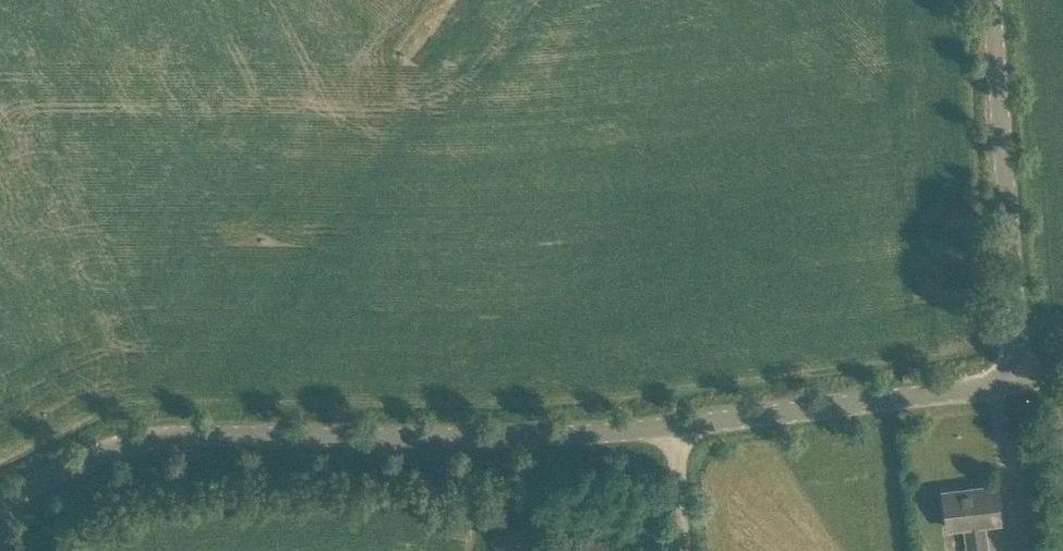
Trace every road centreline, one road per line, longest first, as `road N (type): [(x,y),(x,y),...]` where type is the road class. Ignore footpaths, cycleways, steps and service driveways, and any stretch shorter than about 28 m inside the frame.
road 1 (unclassified): [(0,500),(124,440),(172,434),(568,436),(677,424)]
road 2 (unclassified): [(1019,381),(996,0)]
road 3 (unclassified): [(677,424),(1019,381)]
road 4 (unclassified): [(688,550),(677,424)]

